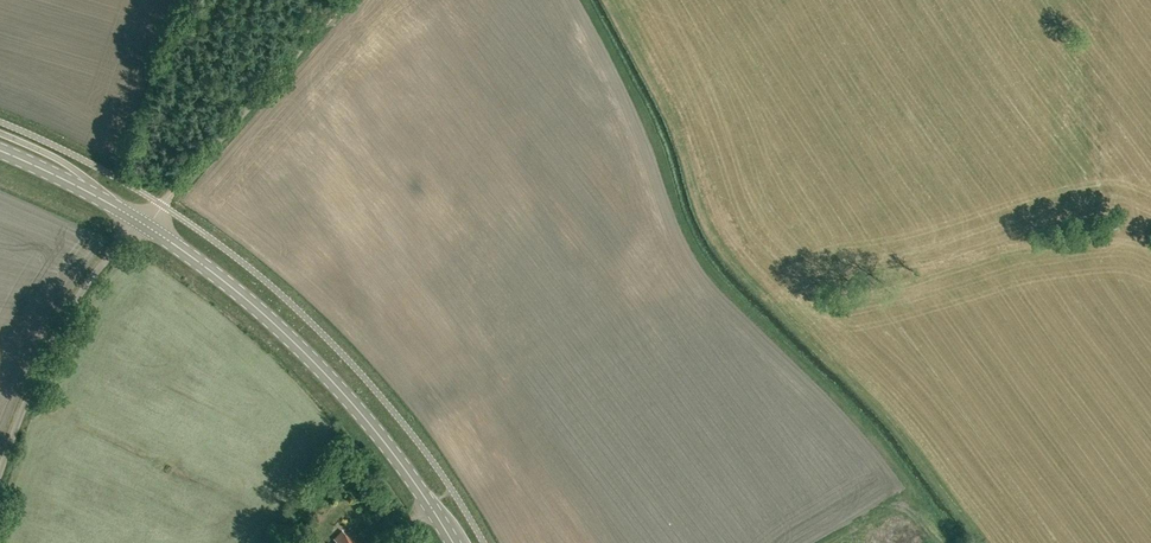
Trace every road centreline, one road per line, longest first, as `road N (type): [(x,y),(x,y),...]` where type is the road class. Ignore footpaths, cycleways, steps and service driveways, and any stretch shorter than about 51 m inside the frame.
road 1 (secondary): [(454,542),(372,426),(286,333),(142,223)]
road 2 (unclassified): [(0,467),(85,290),(142,223)]
road 3 (track): [(165,207),(316,37)]
road 4 (secondary): [(142,223),(0,151)]

